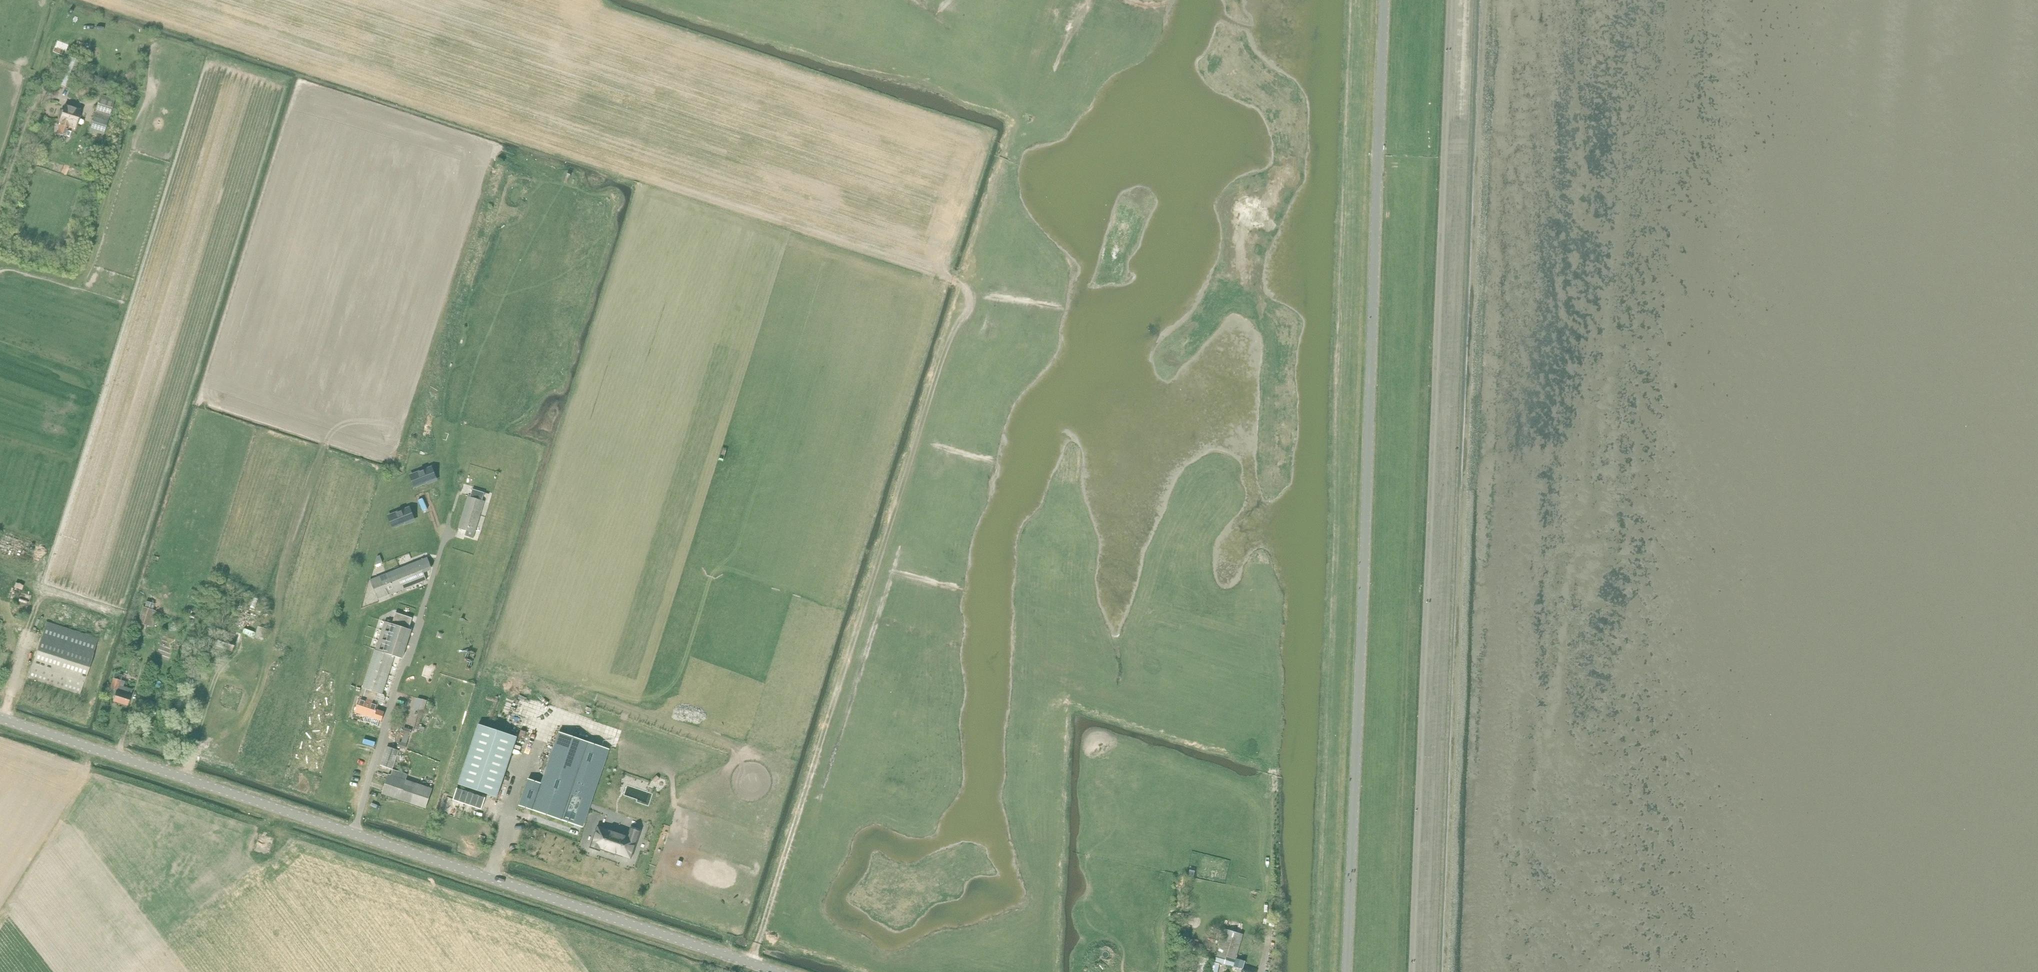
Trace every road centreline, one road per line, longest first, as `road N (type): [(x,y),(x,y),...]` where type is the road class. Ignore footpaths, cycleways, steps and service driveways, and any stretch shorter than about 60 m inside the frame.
road 1 (unclassified): [(1346,971),(1384,0)]
road 2 (tertiary): [(775,971),(0,720)]

